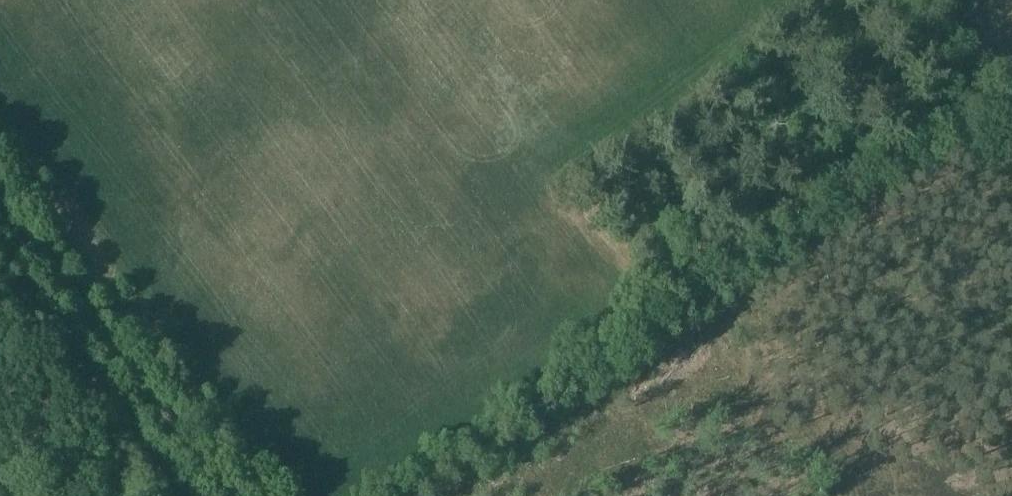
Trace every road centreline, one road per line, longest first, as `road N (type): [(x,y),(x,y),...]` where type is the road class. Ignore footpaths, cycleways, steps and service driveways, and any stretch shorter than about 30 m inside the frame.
road 1 (track): [(220,495),(0,196)]

